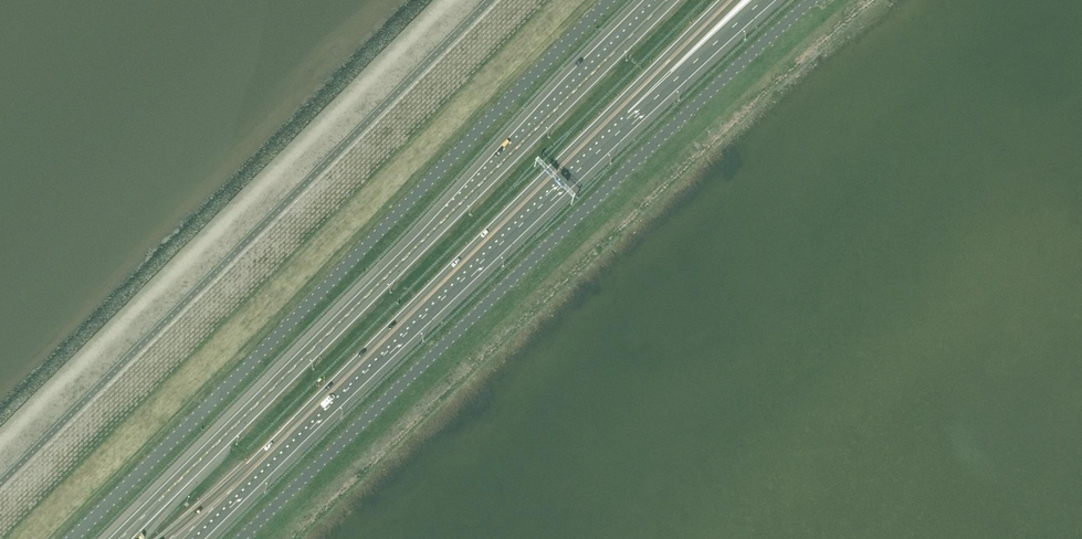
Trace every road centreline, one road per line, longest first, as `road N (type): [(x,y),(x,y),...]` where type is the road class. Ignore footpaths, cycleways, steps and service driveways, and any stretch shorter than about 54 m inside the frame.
road 1 (unclassified): [(240,538),(812,0)]
road 2 (motorway): [(667,0),(120,538)]
road 3 (unclassified): [(69,538),(610,0)]
road 4 (motorway): [(183,538),(623,106)]
road 5 (motorway): [(623,106),(761,0)]
road 6 (motorway): [(623,106),(730,0)]

